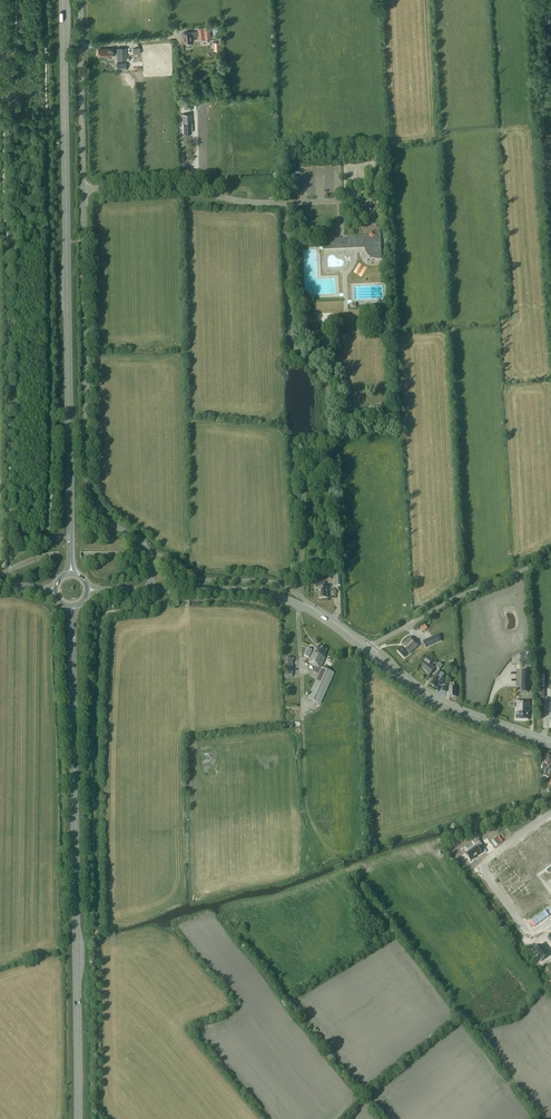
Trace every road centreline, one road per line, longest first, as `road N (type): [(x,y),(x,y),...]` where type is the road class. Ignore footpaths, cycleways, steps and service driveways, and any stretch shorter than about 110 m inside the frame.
road 1 (primary): [(71,573),(63,0)]
road 2 (primary): [(78,1118),(72,606)]
road 3 (unclassified): [(150,589),(146,547),(103,518),(88,490),(83,188)]
road 4 (tertiary): [(367,652),(306,608),(275,596),(150,589)]
road 5 (tertiary): [(550,746),(441,705),(367,652)]
road 6 (unclassified): [(367,652),(451,600),(550,556)]
road 7 (unclassified): [(83,188),(189,187),(286,202)]
road 8 (residential): [(550,918),(526,930),(484,866),(550,812)]
road 9 (unclassified): [(83,188),(81,0)]

